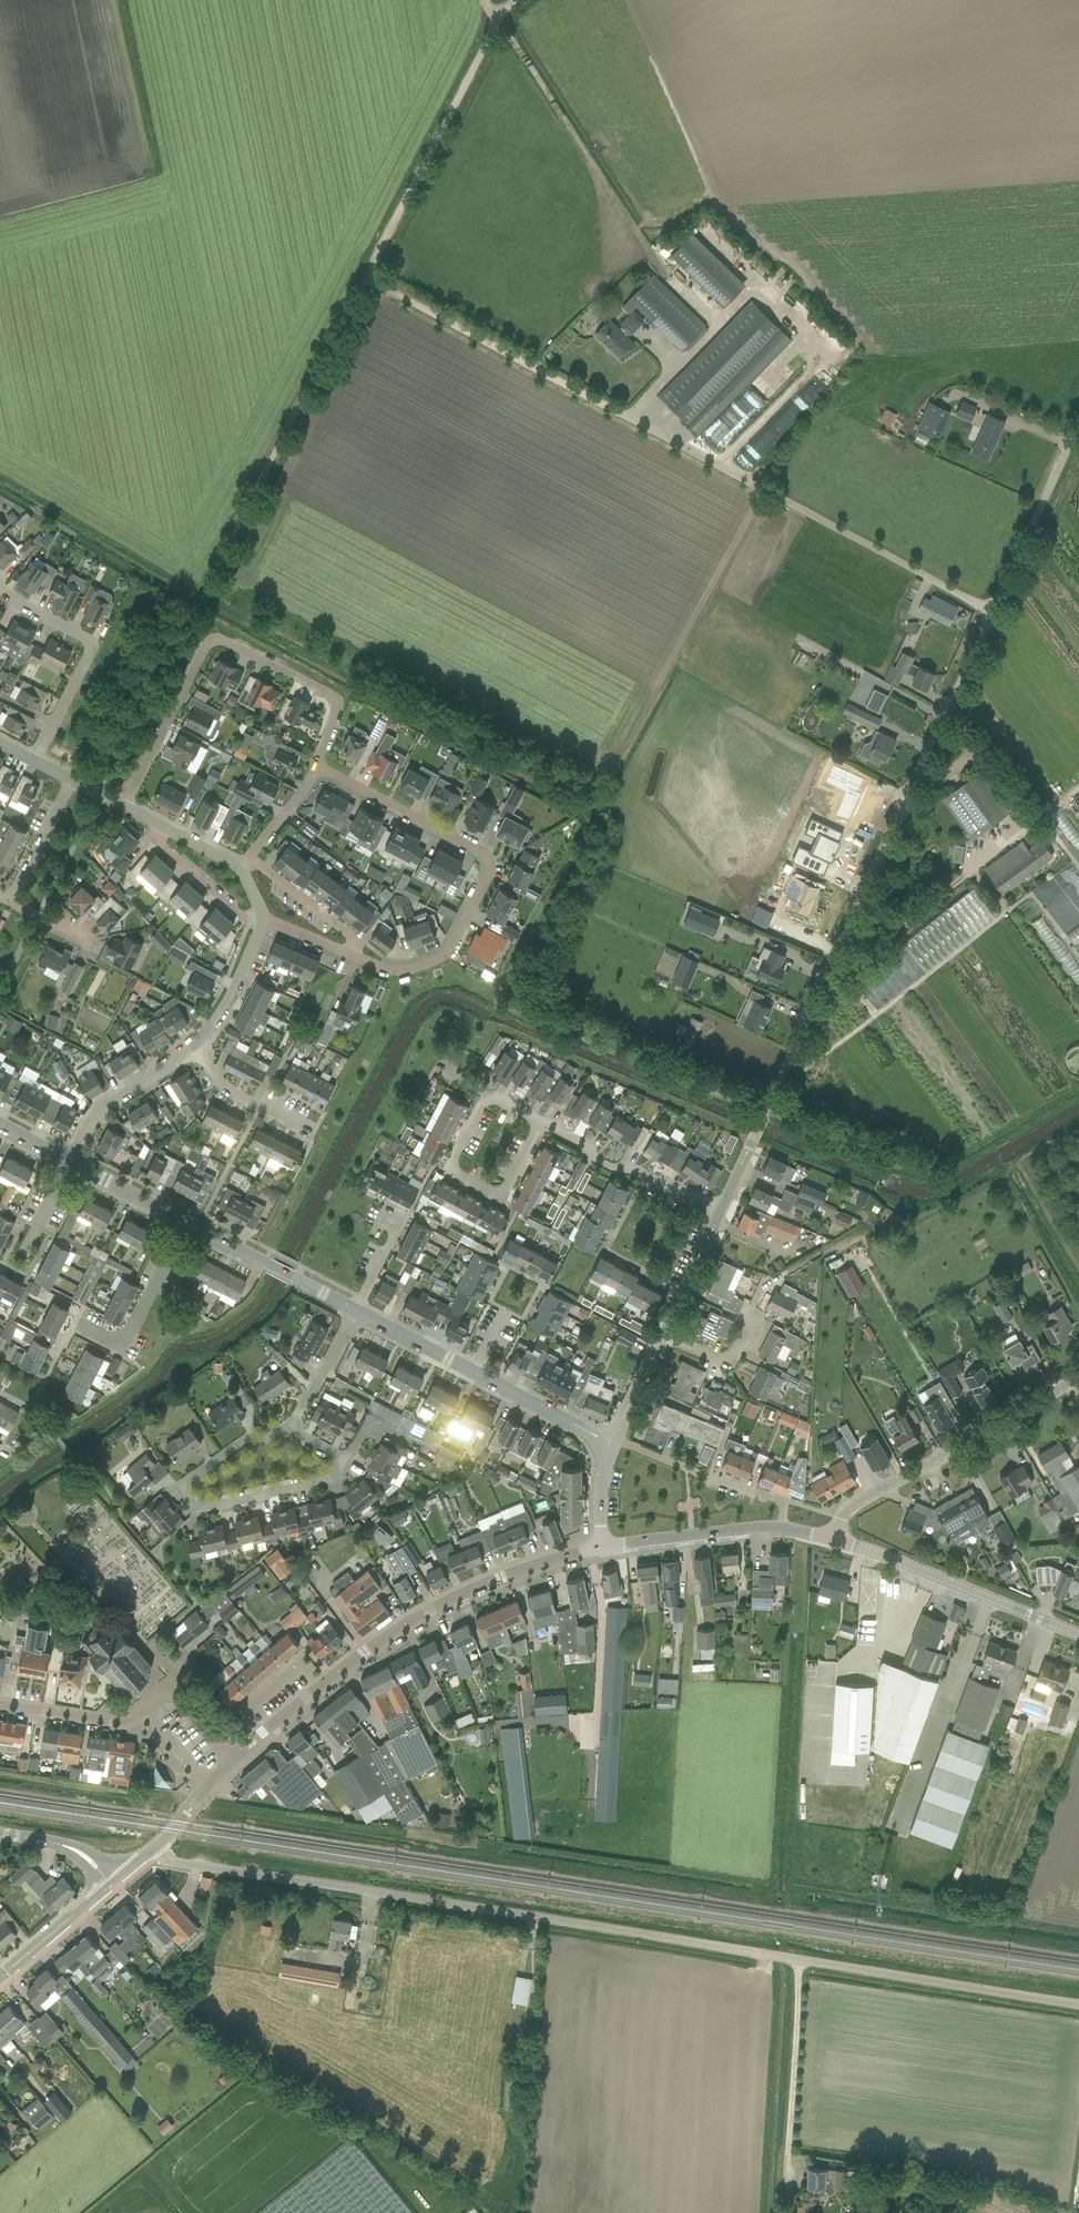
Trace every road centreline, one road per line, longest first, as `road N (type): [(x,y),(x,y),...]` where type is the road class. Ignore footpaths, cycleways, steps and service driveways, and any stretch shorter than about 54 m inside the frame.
road 1 (unclassified): [(1078,2005),(186,1864),(155,1848)]
road 2 (track): [(200,599),(500,20)]
road 3 (unclassified): [(752,1141),(994,607)]
road 4 (tertiary): [(231,1762),(318,1686),(430,1607),(508,1573),(600,1547)]
road 5 (unclassified): [(994,607),(626,420)]
road 6 (track): [(829,971),(1039,818),(950,706)]
road 7 (residential): [(125,808),(215,641),(340,699),(317,763)]
road 8 (residential): [(355,957),(398,970),(448,950),(487,868),(476,846),(317,763)]
road 9 (residential): [(290,1430),(347,1460),(338,1476),(201,1509),(183,1491),(243,1439),(285,1428)]
road 10 (tertiary): [(835,1539),(853,1505),(1078,1379)]
road 11 (track): [(368,280),(626,420)]
road 12 (track): [(500,20),(658,260)]
road 13 (tertiary): [(1078,1634),(835,1539)]
road 14 (residential): [(36,762),(94,651),(89,629),(0,572)]
road 15 (residential): [(487,1095),(449,1169),(499,1196),(541,1121)]
road 16 (residential): [(721,1208),(590,1157),(585,1143),(541,1121)]
road 17 (unclassified): [(994,607),(1078,422)]
road 18 (residential): [(77,1322),(123,1345),(187,1223)]
road 19 (tertiary): [(353,1309),(187,1223)]
road 20 (tertiary): [(600,1547),(782,1528)]
road 21 (residential): [(663,1335),(729,1363),(762,1285),(782,1275)]
road 22 (residential): [(70,1164),(99,1108),(192,1047)]
road 23 (tertiary): [(616,1439),(471,1369)]
road 24 (residential): [(247,857),(353,939),(355,957)]
road 25 (residential): [(144,1711),(119,1724),(0,1705)]
road 26 (unclassified): [(0,1978),(113,1882)]
road 27 (residential): [(192,1047),(229,1001),(262,919)]
road 28 (residential): [(303,1127),(225,1089),(192,1047)]
road 29 (residential): [(663,1335),(721,1208)]
road 30 (residential): [(9,903),(69,778)]
road 31 (residential): [(290,1430),(356,1311)]
road 32 (tertiary): [(187,1223),(70,1164)]
road 33 (tertiary): [(471,1369),(356,1311)]
road 34 (residential): [(782,1528),(783,1503),(686,1468)]
road 35 (residential): [(231,1762),(170,1690),(144,1711)]
road 36 (residential): [(238,866),(125,808)]
road 37 (tertiary): [(113,1882),(78,1853),(0,1834)]

